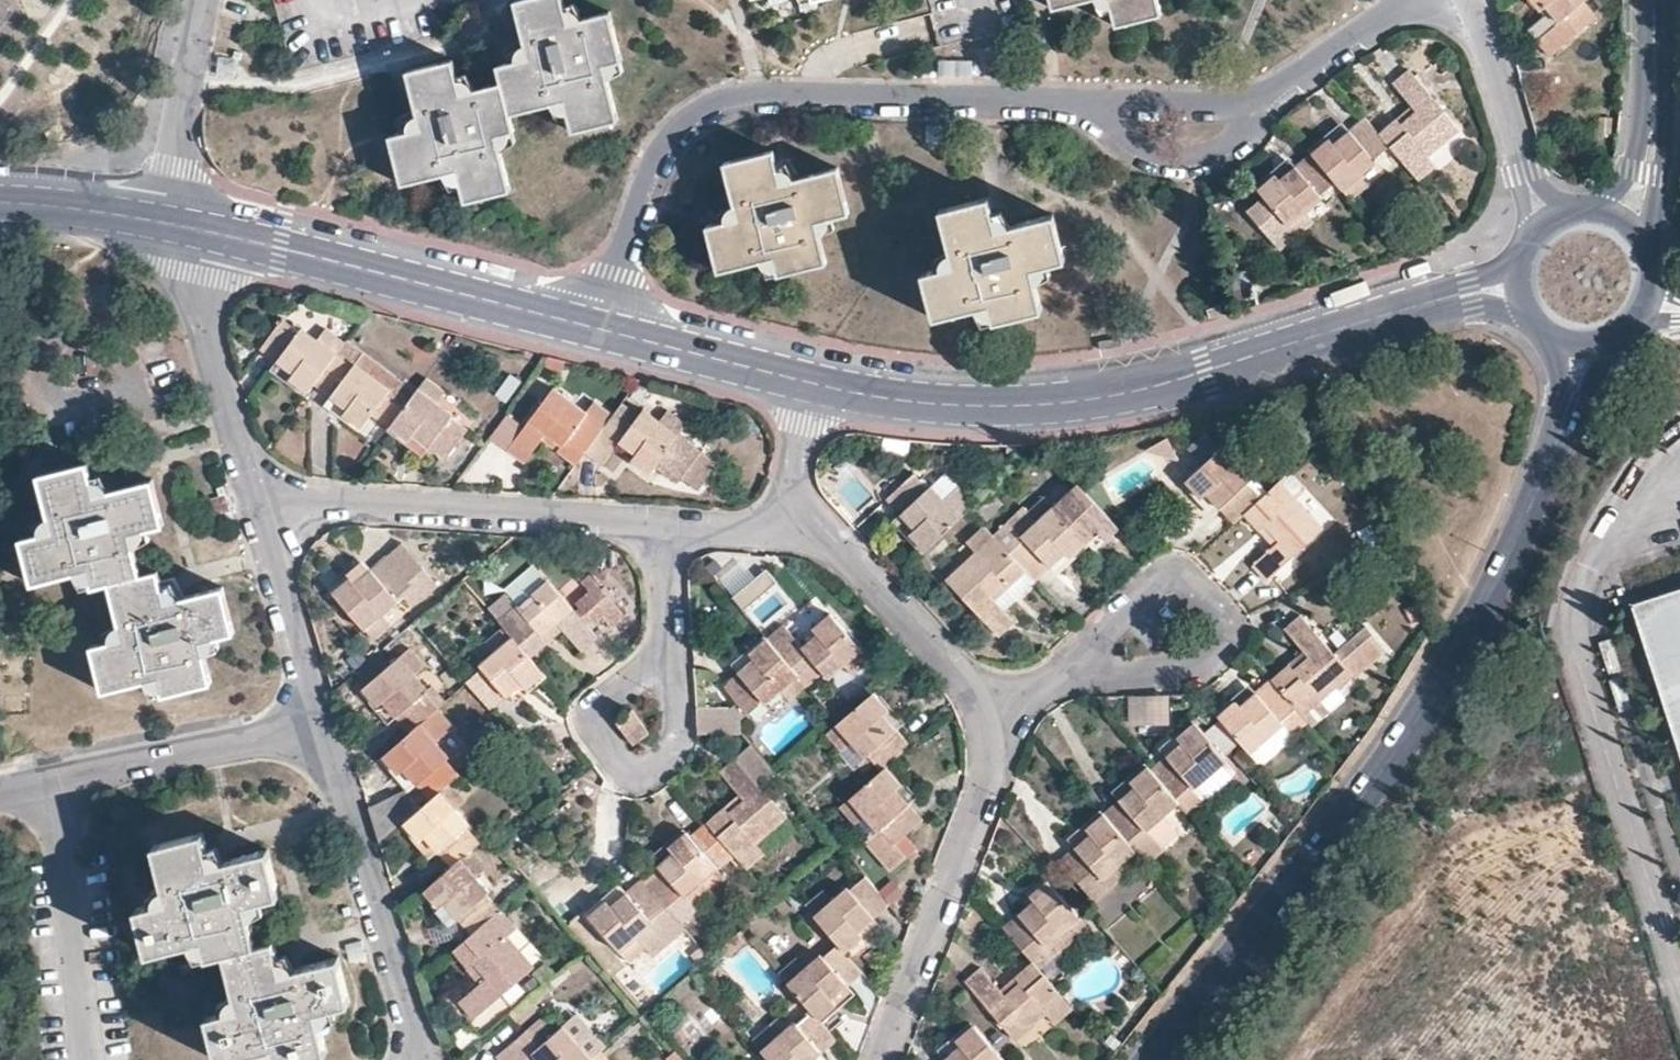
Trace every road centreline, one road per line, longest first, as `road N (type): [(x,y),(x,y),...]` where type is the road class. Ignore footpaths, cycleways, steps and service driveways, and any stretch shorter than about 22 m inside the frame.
road 1 (residential): [(1157,1059),(1386,769),(1509,557),(1574,400)]
road 2 (residential): [(1466,293),(1102,397),(938,404),(814,383)]
road 3 (residential): [(1110,104),(758,89),(692,112),(652,163),(599,327)]
road 4 (residential): [(599,327),(206,230)]
road 5 (residential): [(664,524),(262,497)]
road 6 (residential): [(875,1059),(984,789),(988,719)]
road 7 (residential): [(328,724),(427,1058)]
road 8 (residential): [(1069,672),(1187,668),(1226,623),(1179,574),(1118,624)]
road 9 (residential): [(669,651),(673,743),(656,764),(629,770),(591,714),(643,673)]
road 10 (residential): [(91,1059),(61,782)]
road 11 (residential): [(206,230),(198,283),(262,497)]
road 12 (residential): [(988,719),(970,682),(810,510)]
road 13 (residential): [(328,724),(61,782)]
road 14 (residential): [(262,497),(328,724)]
road 15 (residential): [(1462,0),(1548,219)]
road 16 (residential): [(165,222),(199,0)]
road 17 (residential): [(814,383),(599,327)]
road 18 (residential): [(1420,0),(1255,110)]
road 19 (residential): [(1110,104),(1131,137),(1161,160),(1192,161),(1228,147),(1250,127),(1255,110)]
road 20 (residential): [(165,222),(0,200)]
road 21 (residential): [(810,510),(771,526),(664,524)]
road 22 (residential): [(1255,110),(1110,104)]
road 23 (residential): [(1650,243),(1670,135),(1658,103)]
road 24 (residential): [(810,510),(797,477),(814,383)]
road 25 (residential): [(664,524),(669,651)]

